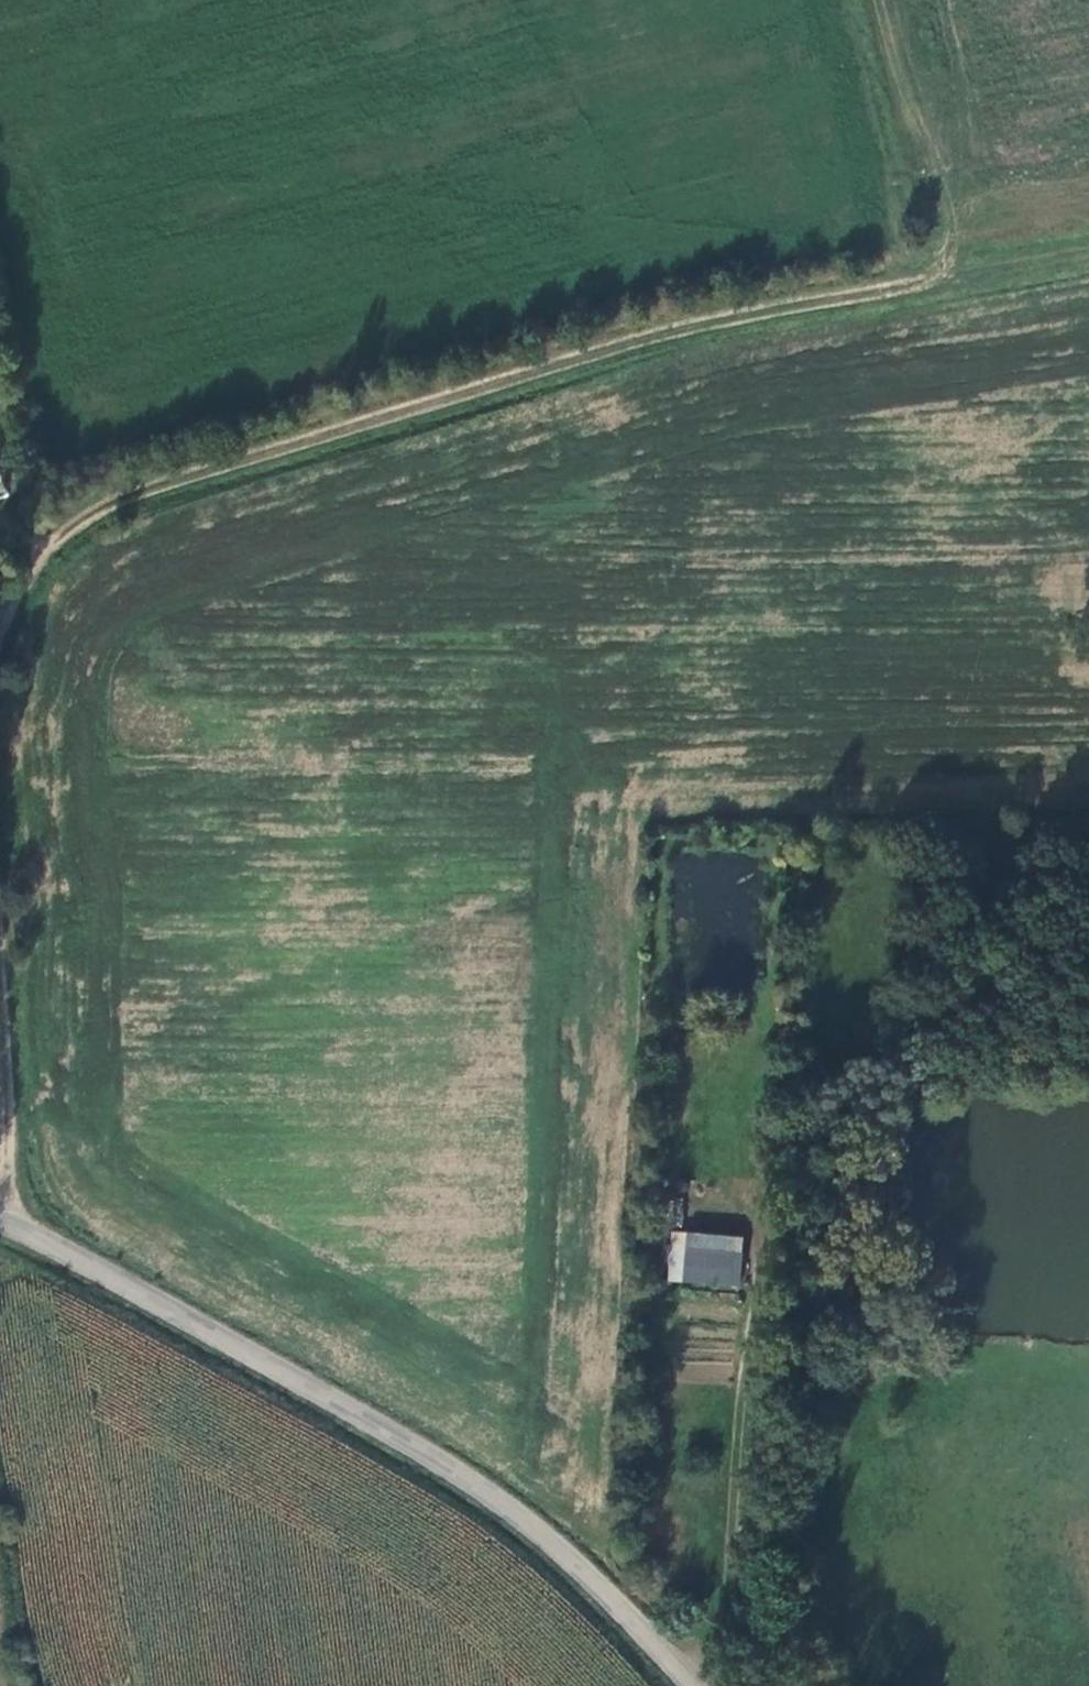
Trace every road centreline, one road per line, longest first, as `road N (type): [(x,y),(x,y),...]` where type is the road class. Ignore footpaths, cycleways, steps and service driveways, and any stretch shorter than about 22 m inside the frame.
road 1 (track): [(0,624),(31,563),(117,498),(644,339),(893,287)]
road 2 (unclassified): [(0,1218),(463,1472),(582,1561),(696,1685)]
road 3 (track): [(1,1218),(7,1128),(0,959)]

